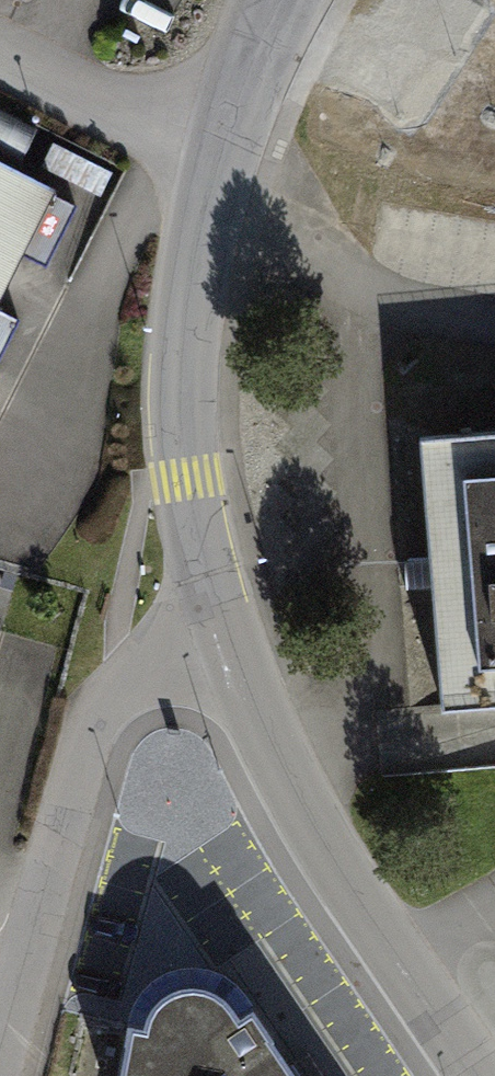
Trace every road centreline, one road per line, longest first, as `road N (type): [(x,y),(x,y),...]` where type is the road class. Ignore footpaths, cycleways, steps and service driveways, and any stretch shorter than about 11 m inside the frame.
road 1 (residential): [(7,1075),(38,915),(92,727),(139,682),(233,644)]
road 2 (residential): [(219,157),(190,285),(181,392),(187,477),(233,644)]
road 3 (residential): [(233,644),(270,752),(333,862),(475,1075)]
road 4 (residential): [(0,57),(219,157)]
road 5 (residential): [(282,0),(219,157)]

